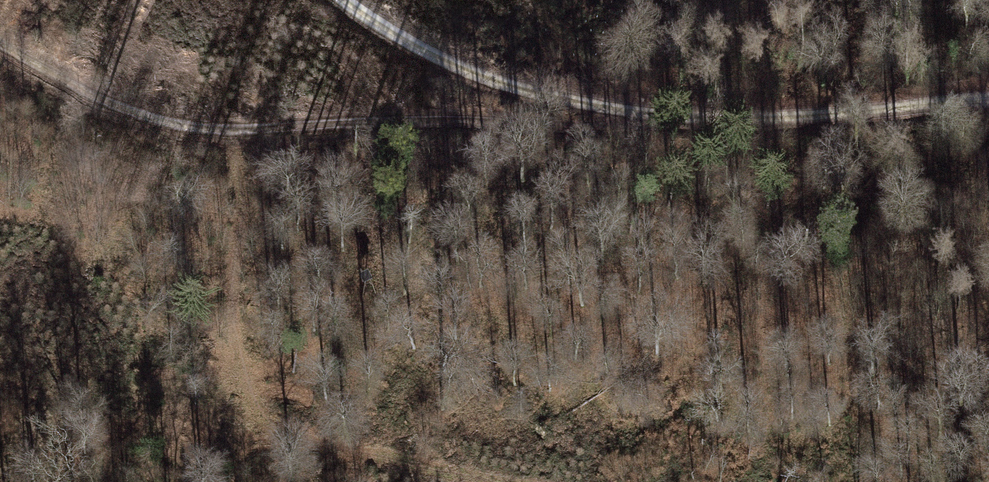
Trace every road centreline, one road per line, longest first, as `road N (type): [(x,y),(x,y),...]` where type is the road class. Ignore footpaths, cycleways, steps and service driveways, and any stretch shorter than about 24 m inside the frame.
road 1 (track): [(0,38),(151,119),(299,132),(669,124)]
road 2 (track): [(342,0),(477,67),(669,124),(906,96),(988,104)]
road 3 (track): [(36,358),(484,481)]

